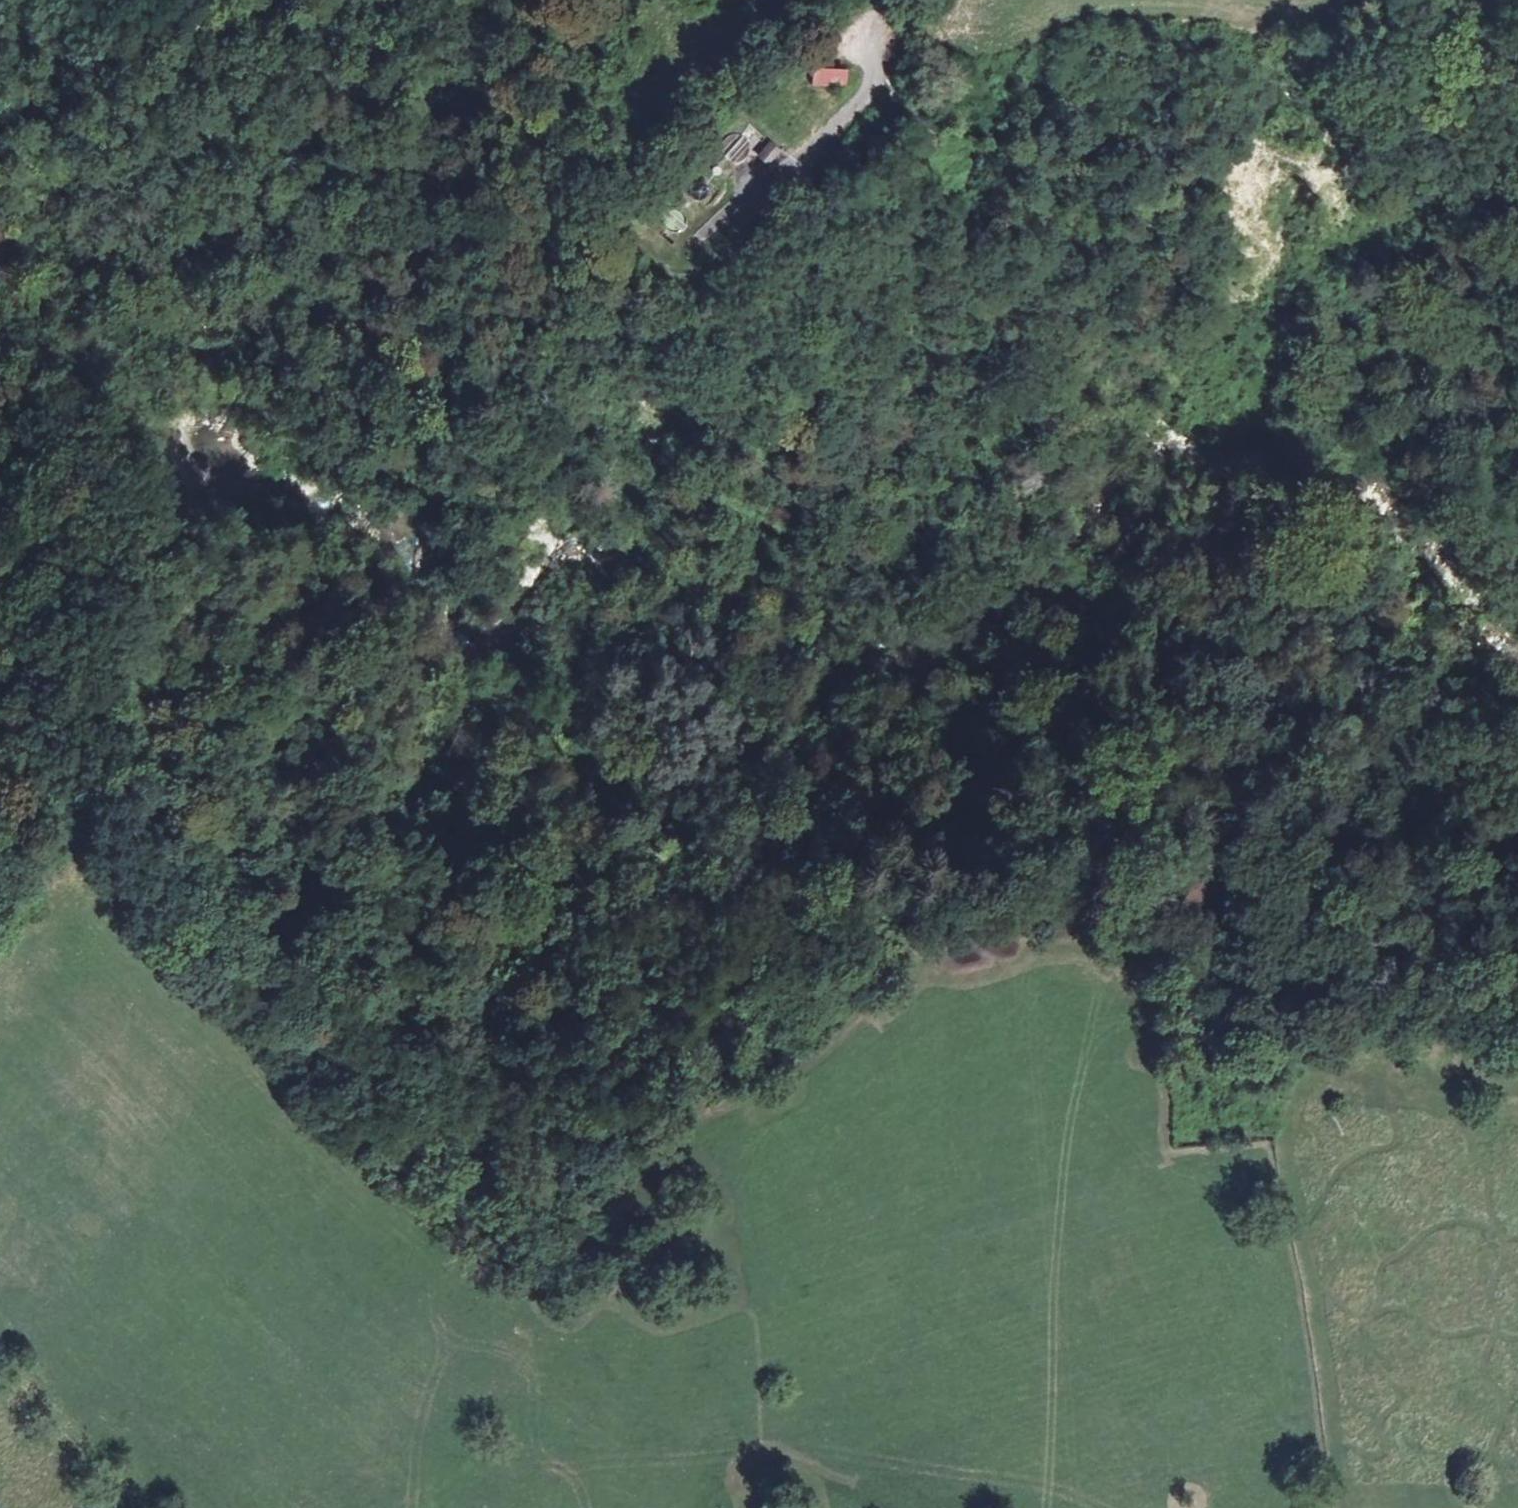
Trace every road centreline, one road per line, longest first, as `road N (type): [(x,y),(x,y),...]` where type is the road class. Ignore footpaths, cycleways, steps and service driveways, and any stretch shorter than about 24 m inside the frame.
road 1 (track): [(694,215),(819,118),(882,51),(866,10),(873,0)]
road 2 (track): [(107,1507),(0,1366)]

